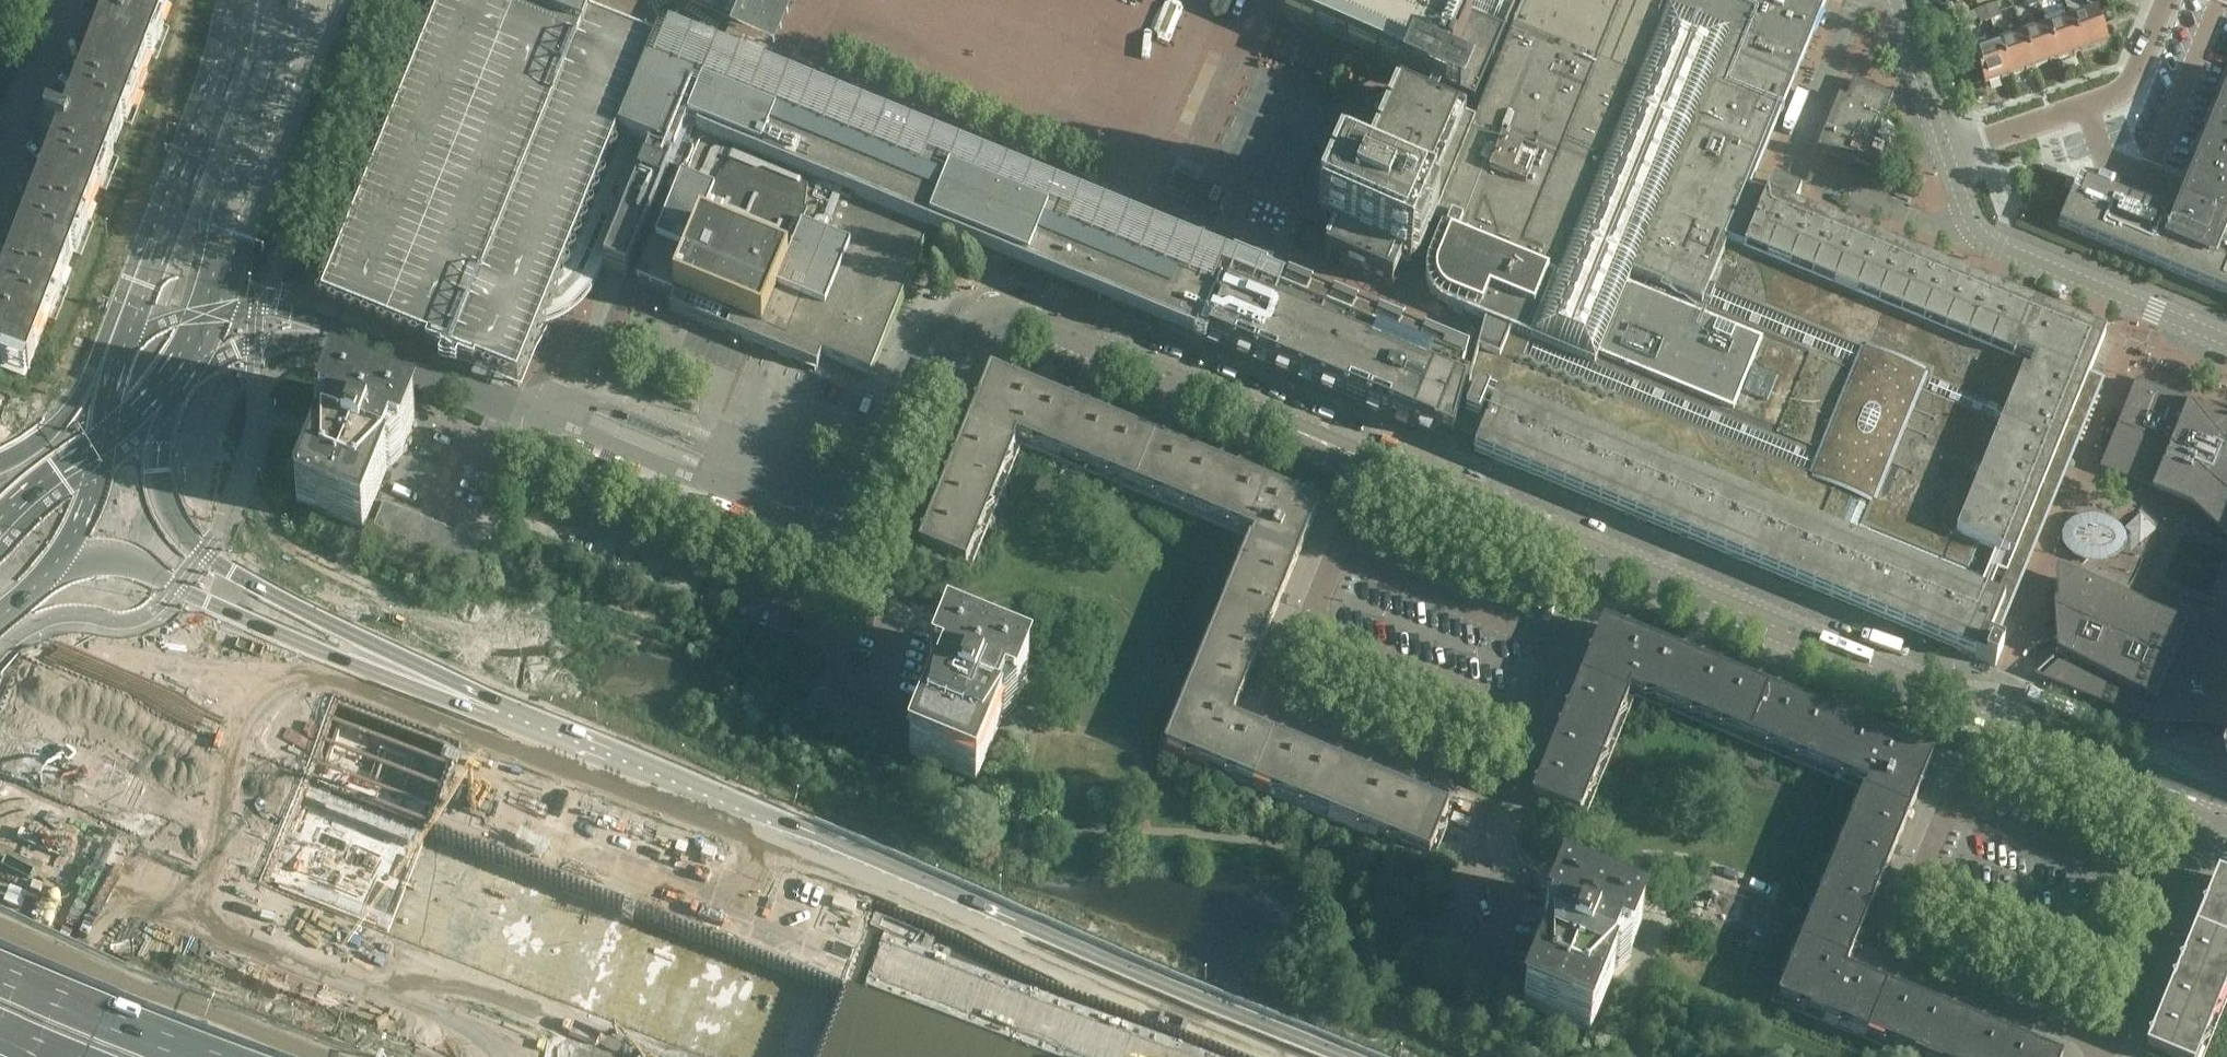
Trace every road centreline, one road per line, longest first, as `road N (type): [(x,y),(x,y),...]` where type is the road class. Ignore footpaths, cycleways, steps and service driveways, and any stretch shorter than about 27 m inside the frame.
road 1 (motorway): [(904,1056),(0,702)]
road 2 (motorway): [(1333,1056),(489,705)]
road 3 (residential): [(1977,710),(1903,878),(1878,946),(1881,959),(2109,1048),(2217,808)]
road 4 (motorway): [(0,825),(591,1056)]
road 5 (unclassified): [(710,33),(768,68),(1118,217),(1067,336)]
road 6 (motorway): [(489,705),(268,595),(203,550),(161,492),(157,402)]
road 7 (residential): [(1374,464),(1284,696),(1503,790)]
road 8 (motorway): [(489,705),(452,702),(305,650),(130,549),(64,551)]
road 9 (secondary): [(157,402),(212,309),(303,19)]
road 10 (unclassified): [(1977,710),(1600,555)]
road 11 (motorway): [(1139,1056),(779,916)]
road 12 (secondary): [(234,0),(201,132),(117,347)]
road 13 (residential): [(2226,343),(1975,241),(1947,154)]
road 14 (unclassified): [(1374,464),(1067,336)]
road 15 (unclassified): [(1067,336),(1011,314),(979,322),(915,392),(853,510)]
road 16 (residential): [(1947,154),(2119,93),(2167,0)]
road 17 (unclassified): [(2217,808),(1977,710)]
road 18 (residential): [(1503,790),(1600,555)]
road 19 (motorway): [(194,1056),(0,978)]
road 20 (motorway): [(117,347),(89,370),(43,437),(0,462)]
road 21 (residential): [(1500,942),(1473,871),(1503,790)]
road 22 (residential): [(1947,154),(1898,0)]
road 23 (secondary): [(724,1056),(779,916)]
road 24 (unclassified): [(1374,464),(1430,501),(1506,515)]
road 25 (unclassified): [(1506,515),(1447,483),(1374,464)]
road 26 (secondary): [(0,524),(57,469),(102,440)]

